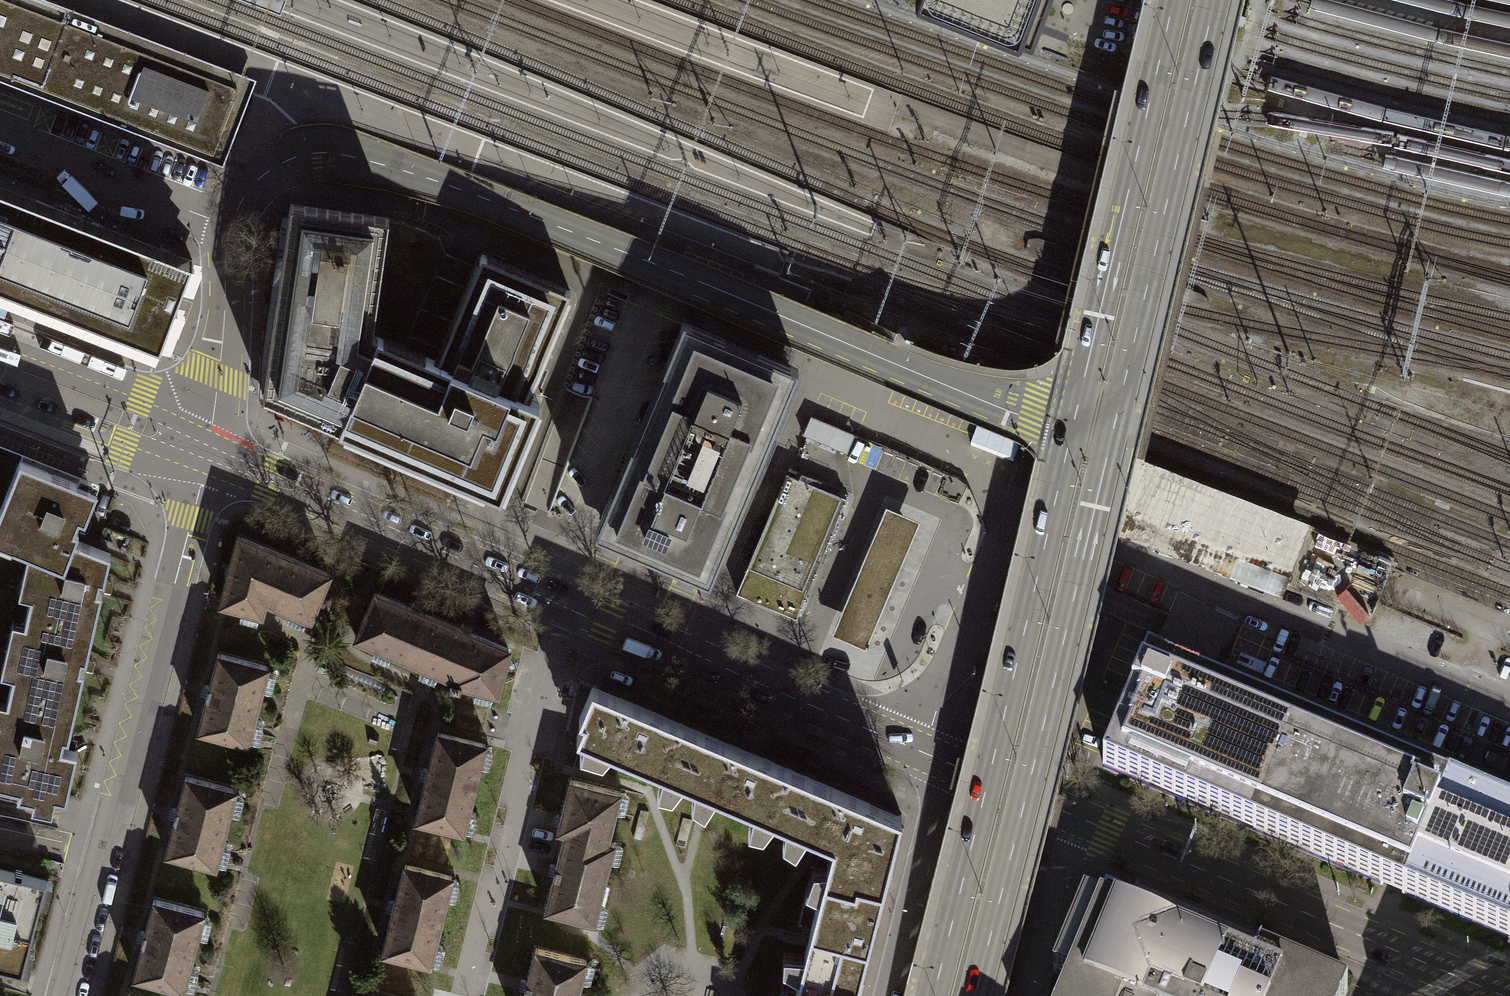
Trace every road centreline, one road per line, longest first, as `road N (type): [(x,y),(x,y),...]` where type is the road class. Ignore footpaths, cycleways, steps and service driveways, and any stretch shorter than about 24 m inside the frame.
road 1 (tertiary): [(1174,0),(933,995)]
road 2 (tertiary): [(975,995),(1215,0)]
road 3 (tertiary): [(204,458),(943,761)]
road 4 (residential): [(66,995),(204,458)]
road 5 (tertiary): [(1079,819),(1498,995)]
road 6 (residential): [(549,658),(505,870),(463,995)]
road 7 (tertiary): [(204,458),(172,421),(136,398),(0,346)]
road 8 (tertiary): [(0,397),(120,443),(204,458)]
road 9 (tertiary): [(922,849),(886,995)]
road 10 (tertiary): [(943,761),(1079,819)]
road 11 (tertiary): [(1049,891),(992,850),(922,849)]

